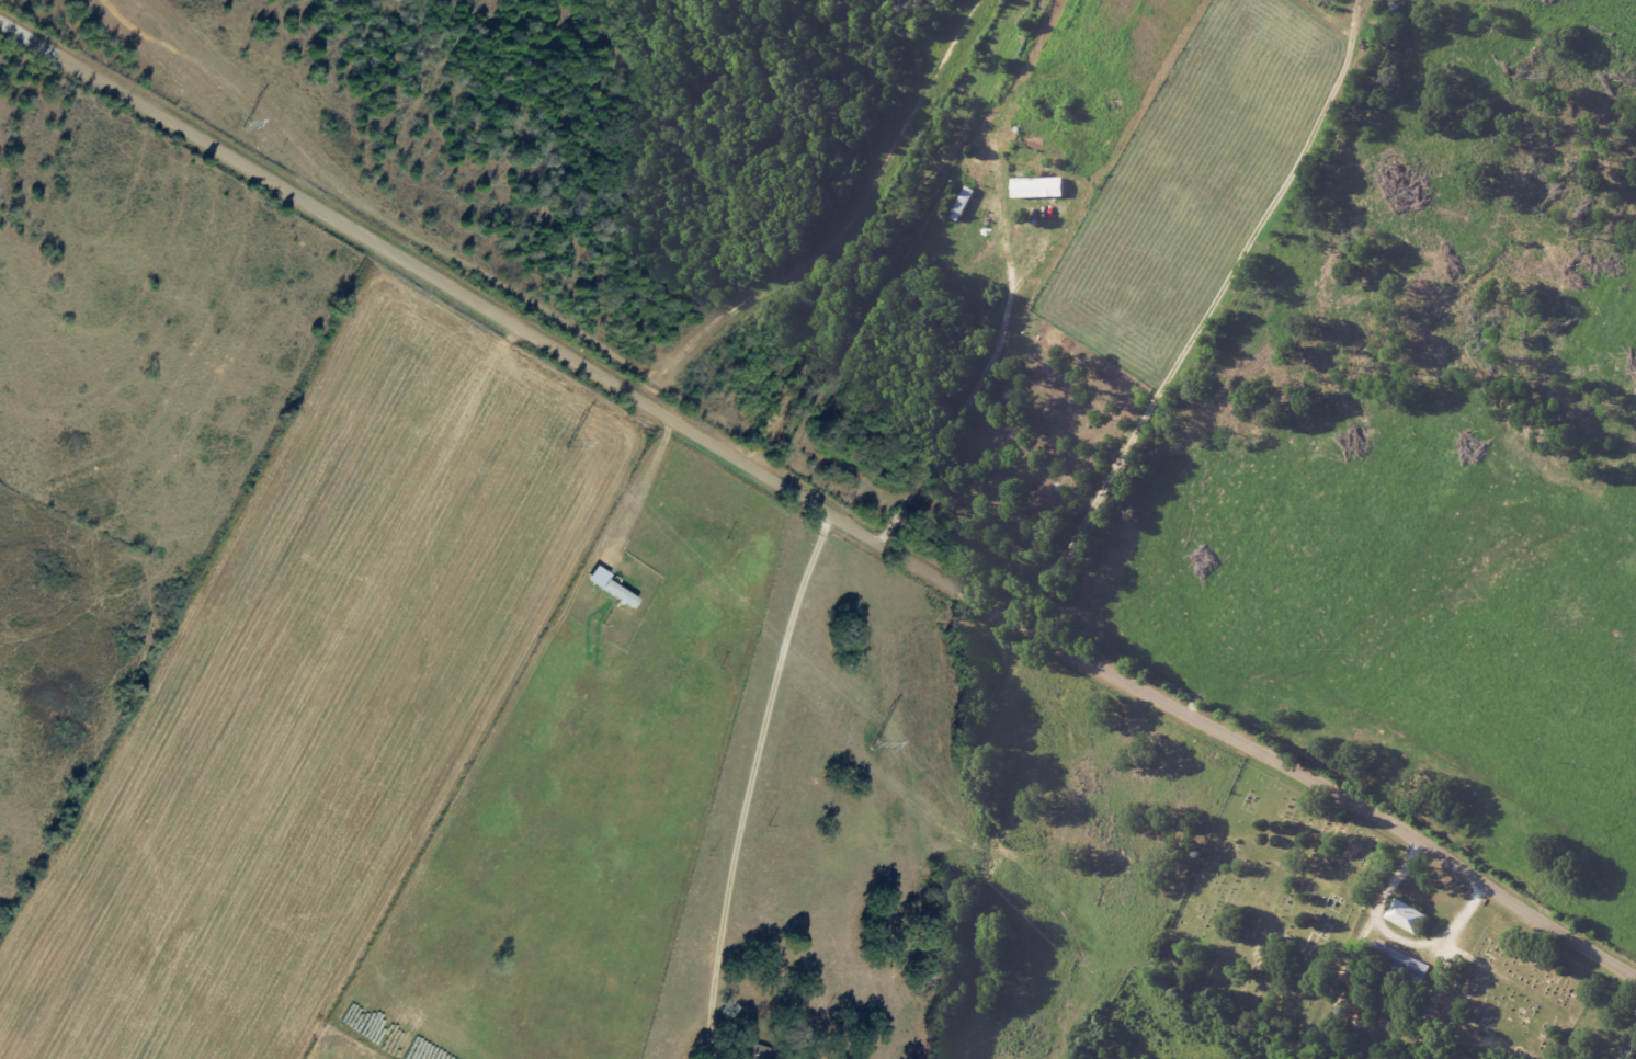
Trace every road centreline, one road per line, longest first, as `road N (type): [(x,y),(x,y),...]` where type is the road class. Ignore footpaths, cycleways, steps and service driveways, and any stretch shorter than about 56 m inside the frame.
road 1 (residential): [(1635,980),(1418,843),(1004,619),(0,22)]

